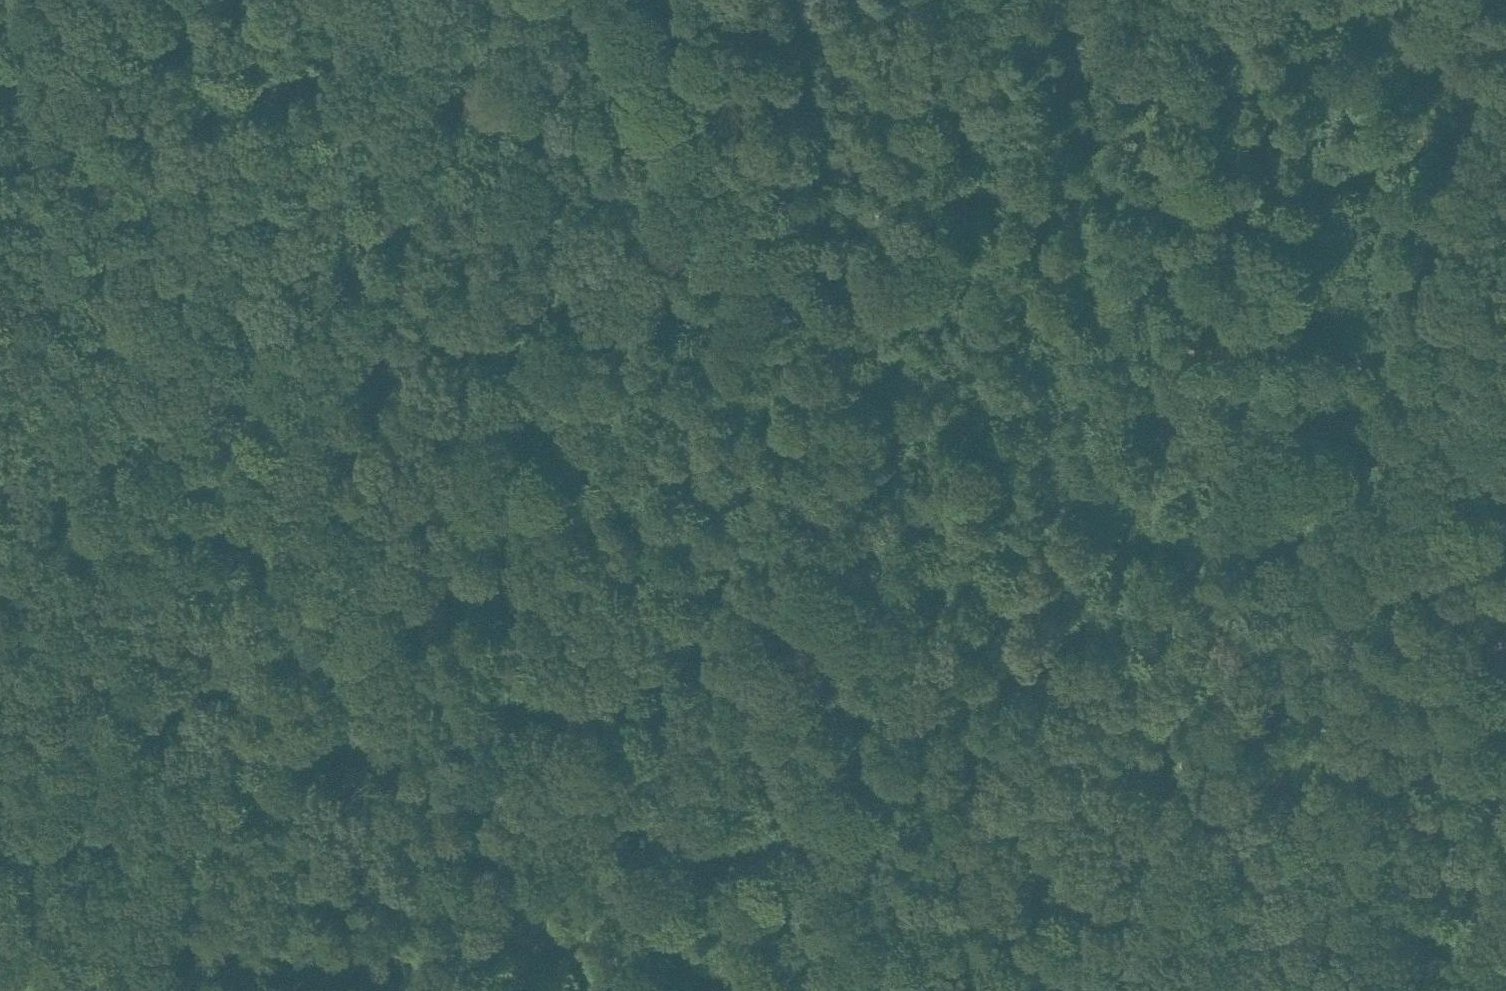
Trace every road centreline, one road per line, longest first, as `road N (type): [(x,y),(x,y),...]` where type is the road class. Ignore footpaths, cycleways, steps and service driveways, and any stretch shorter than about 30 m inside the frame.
road 1 (track): [(175,990),(517,0)]

